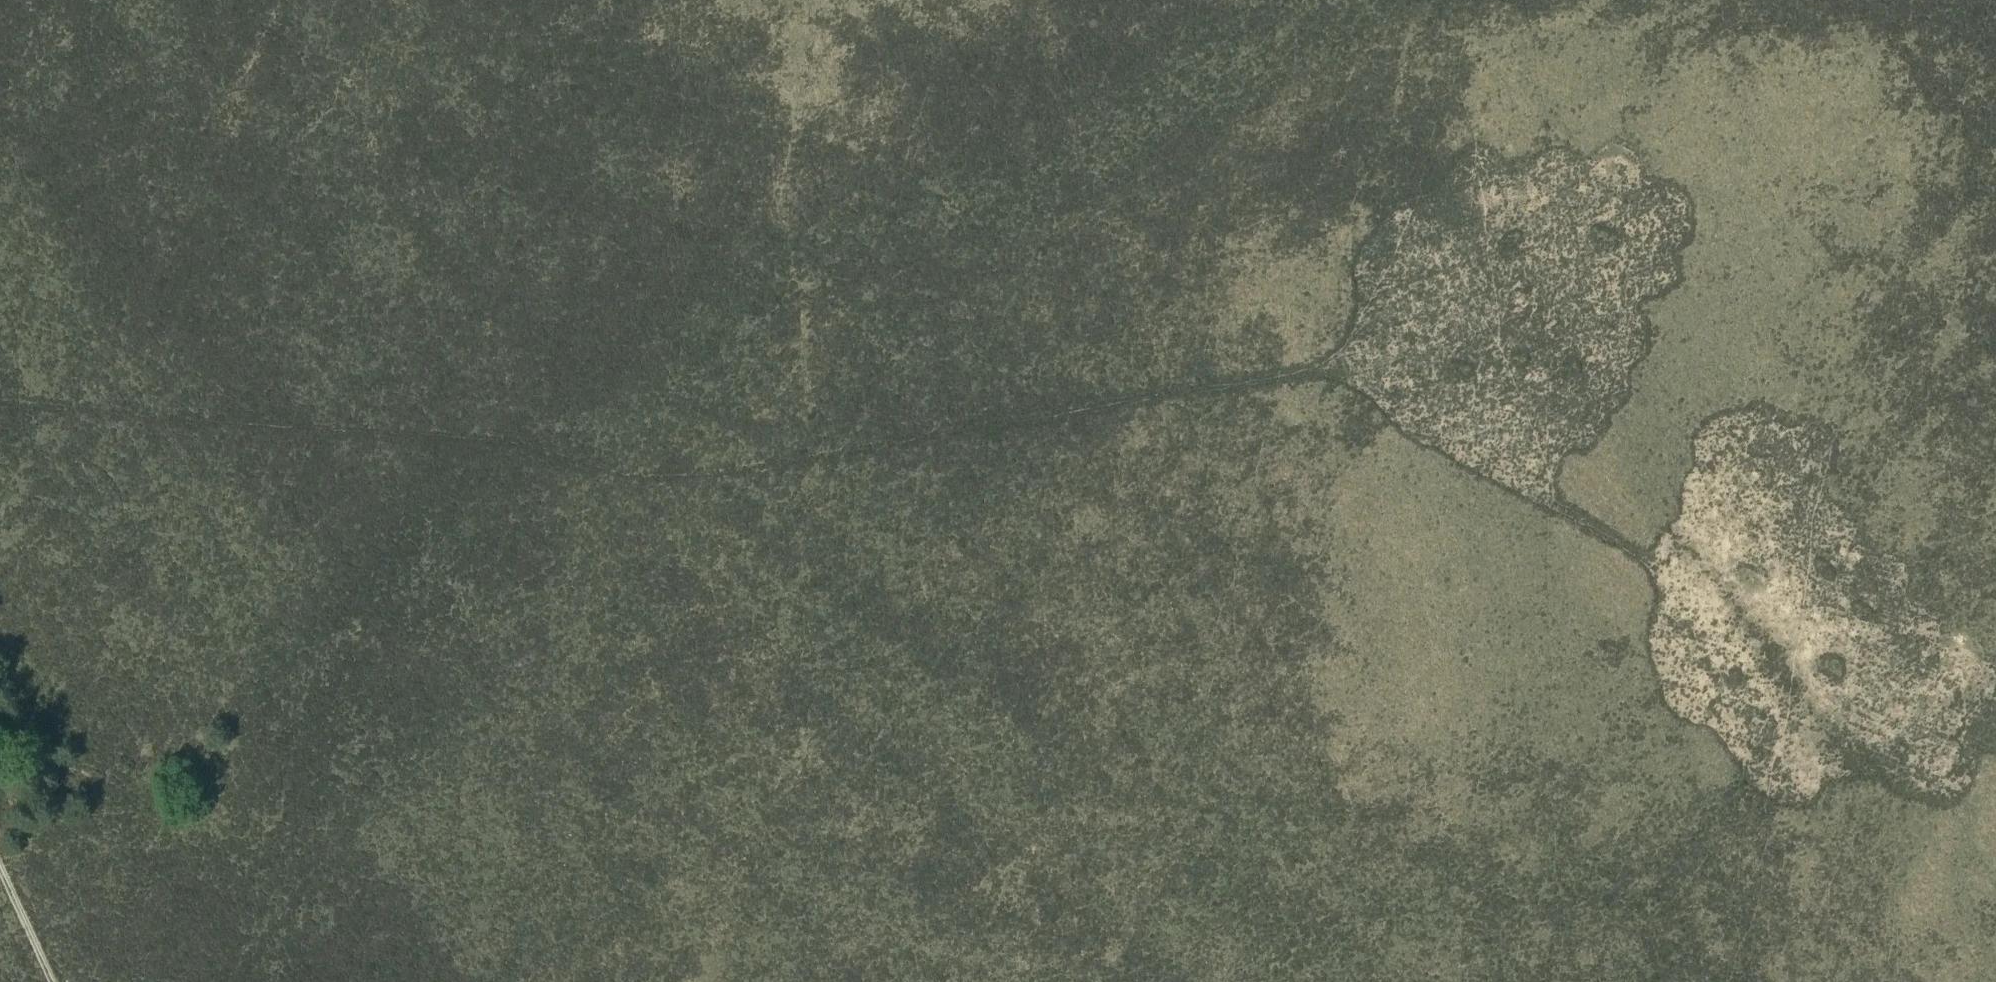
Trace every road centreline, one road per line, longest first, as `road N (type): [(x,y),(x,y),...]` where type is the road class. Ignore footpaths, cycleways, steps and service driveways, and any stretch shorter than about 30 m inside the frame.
road 1 (track): [(0,866),(52,981)]

